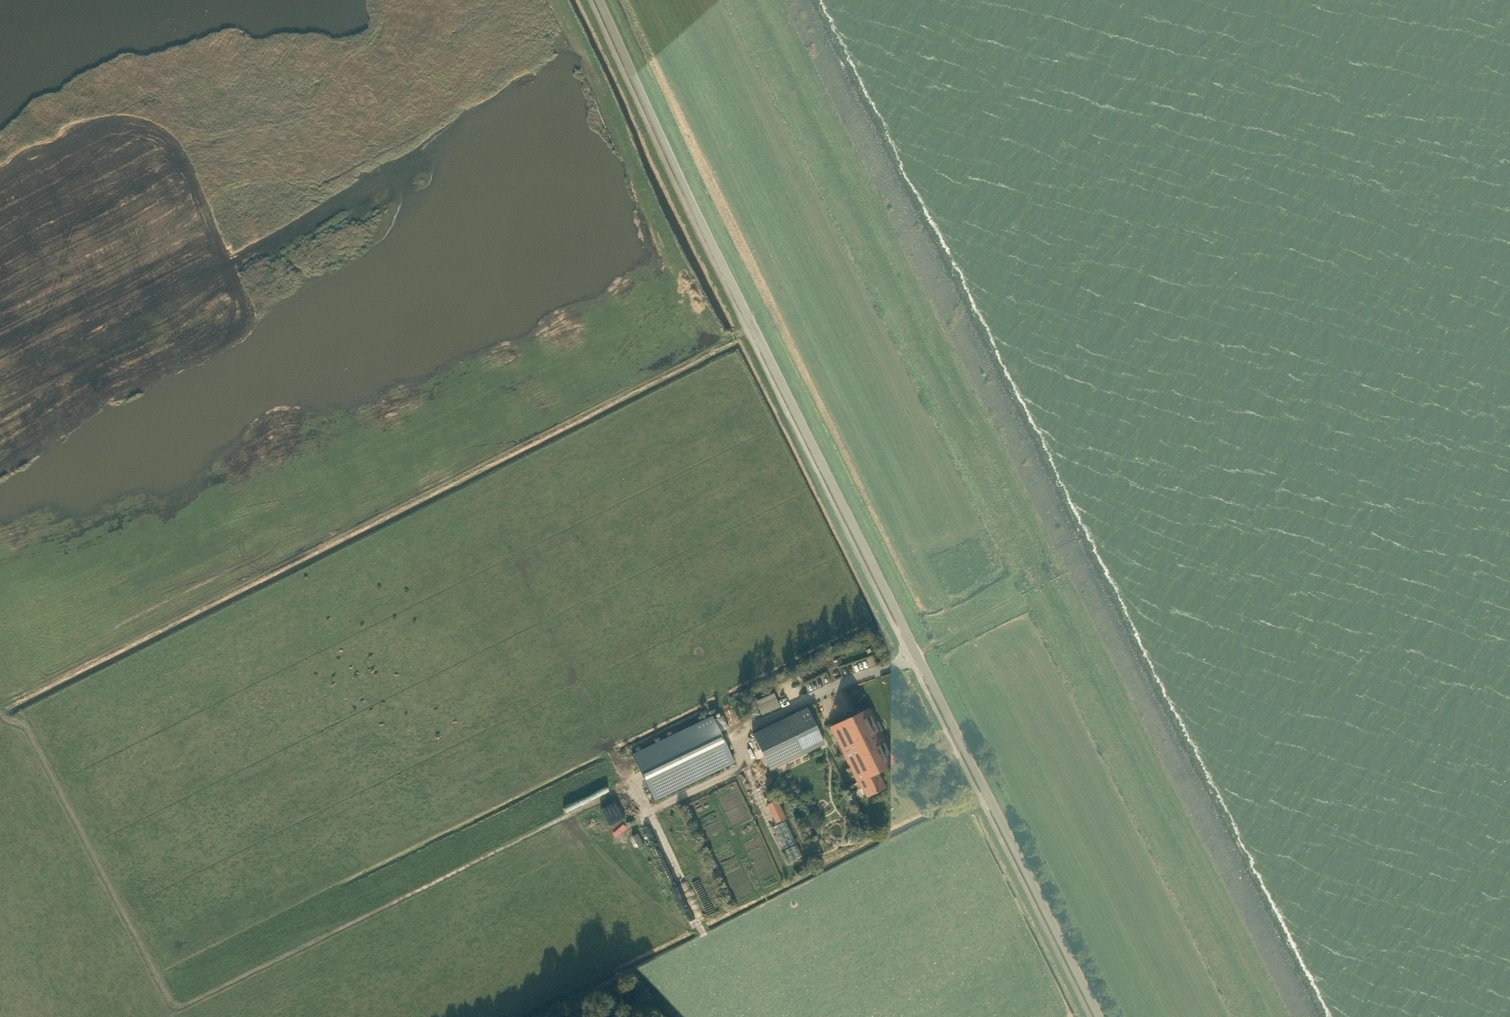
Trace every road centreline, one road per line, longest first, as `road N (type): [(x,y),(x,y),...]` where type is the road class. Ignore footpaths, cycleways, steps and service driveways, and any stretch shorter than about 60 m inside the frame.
road 1 (tertiary): [(1099,1016),(599,0)]
road 2 (track): [(759,326),(0,706)]

